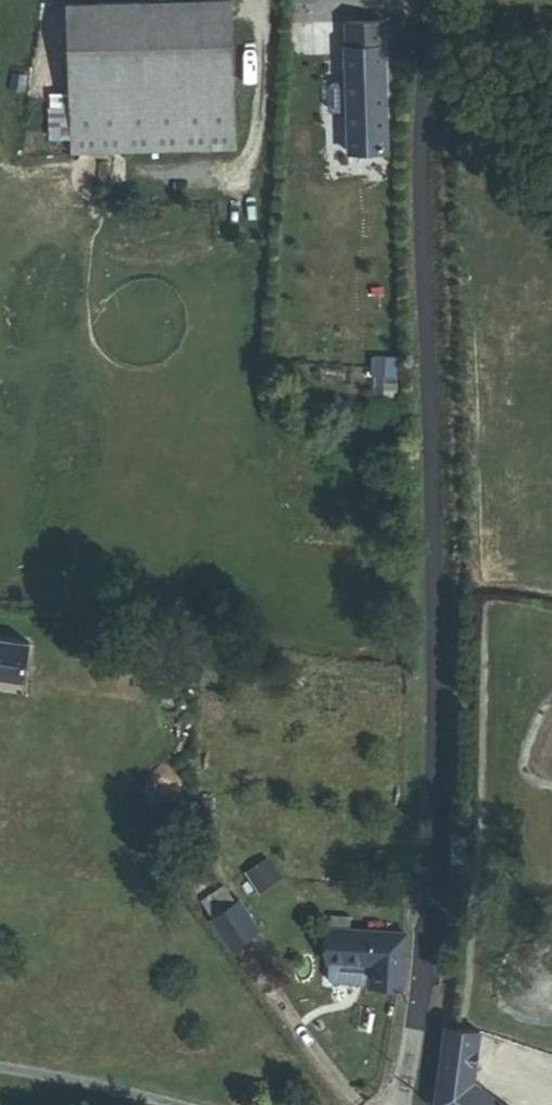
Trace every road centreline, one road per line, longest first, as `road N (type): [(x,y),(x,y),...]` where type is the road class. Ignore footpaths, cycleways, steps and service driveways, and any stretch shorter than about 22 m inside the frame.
road 1 (residential): [(407,1104),(422,1004),(432,686),(429,55),(443,0)]

